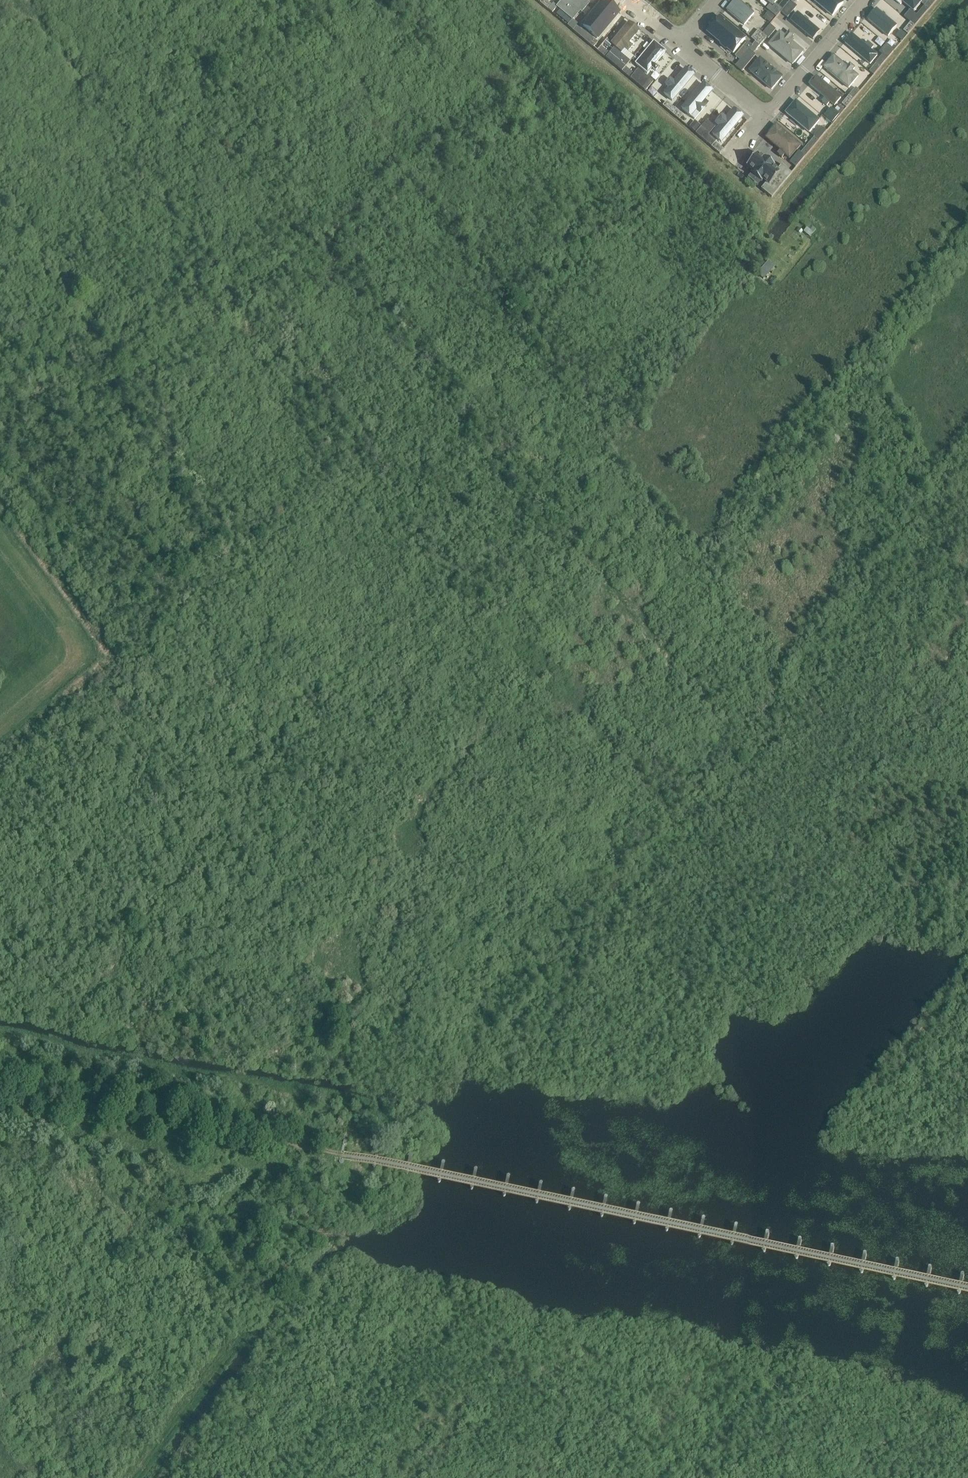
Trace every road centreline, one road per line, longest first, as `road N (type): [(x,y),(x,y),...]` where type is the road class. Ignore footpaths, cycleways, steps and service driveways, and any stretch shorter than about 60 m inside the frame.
road 1 (track): [(0,545),(66,647),(60,662),(0,712)]
road 2 (residential): [(865,0),(767,115)]

